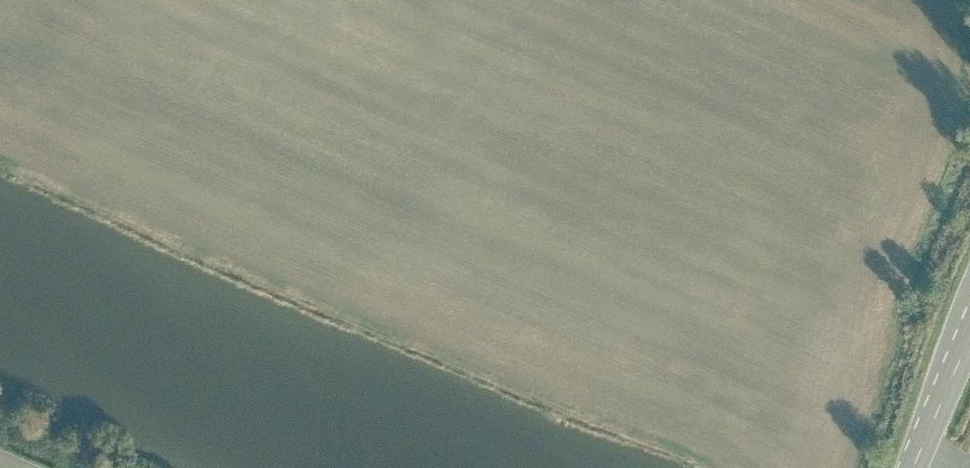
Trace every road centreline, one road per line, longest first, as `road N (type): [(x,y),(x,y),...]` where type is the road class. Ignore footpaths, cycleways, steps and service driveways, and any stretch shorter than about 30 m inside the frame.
road 1 (tertiary): [(913,467),(969,336)]

